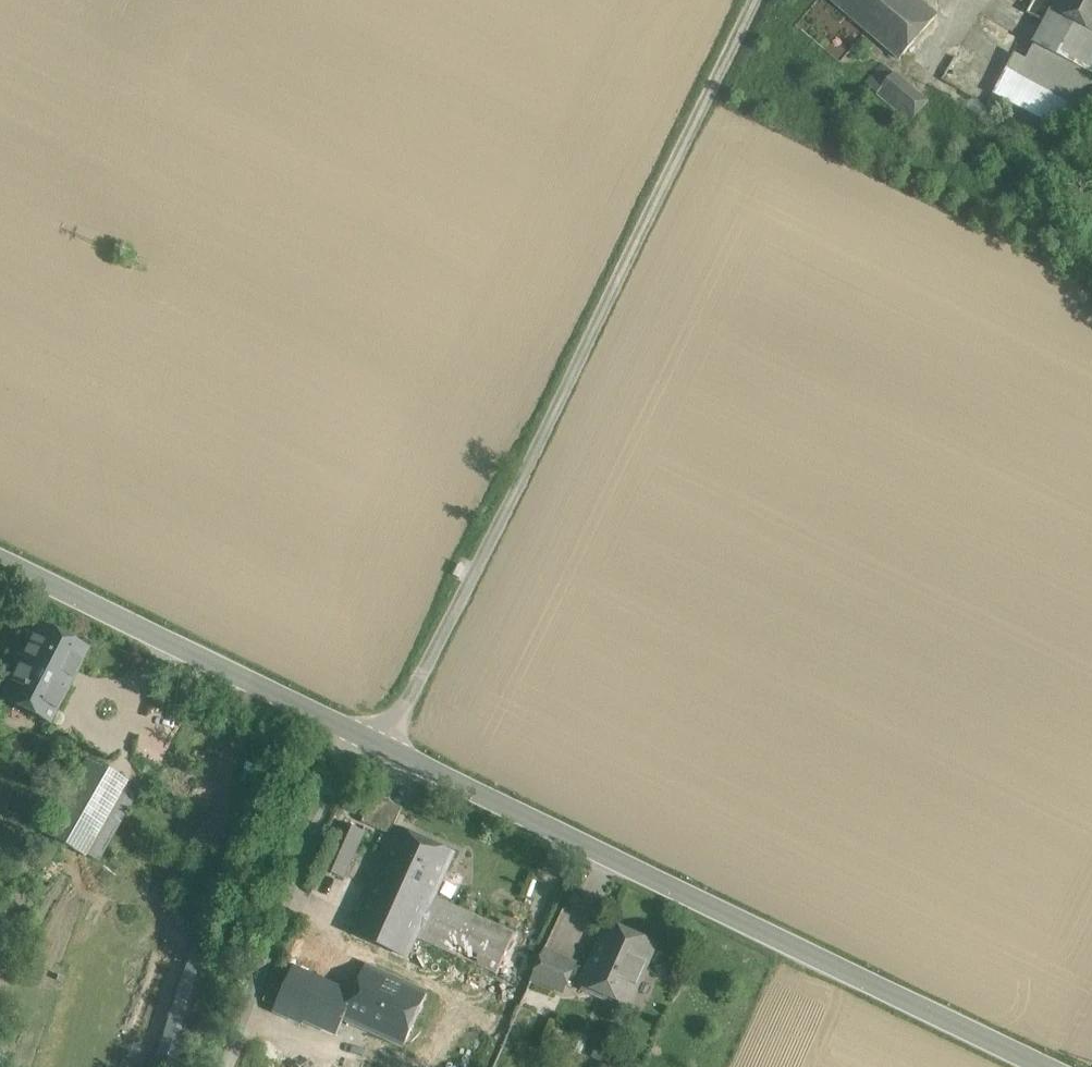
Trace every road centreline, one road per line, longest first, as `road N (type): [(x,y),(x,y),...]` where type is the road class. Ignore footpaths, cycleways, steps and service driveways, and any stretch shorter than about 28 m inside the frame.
road 1 (unclassified): [(389,743),(761,0)]
road 2 (tertiary): [(1047,1066),(389,743)]
road 3 (tertiary): [(358,728),(0,555)]
road 4 (unclassified): [(231,1066),(358,728)]

